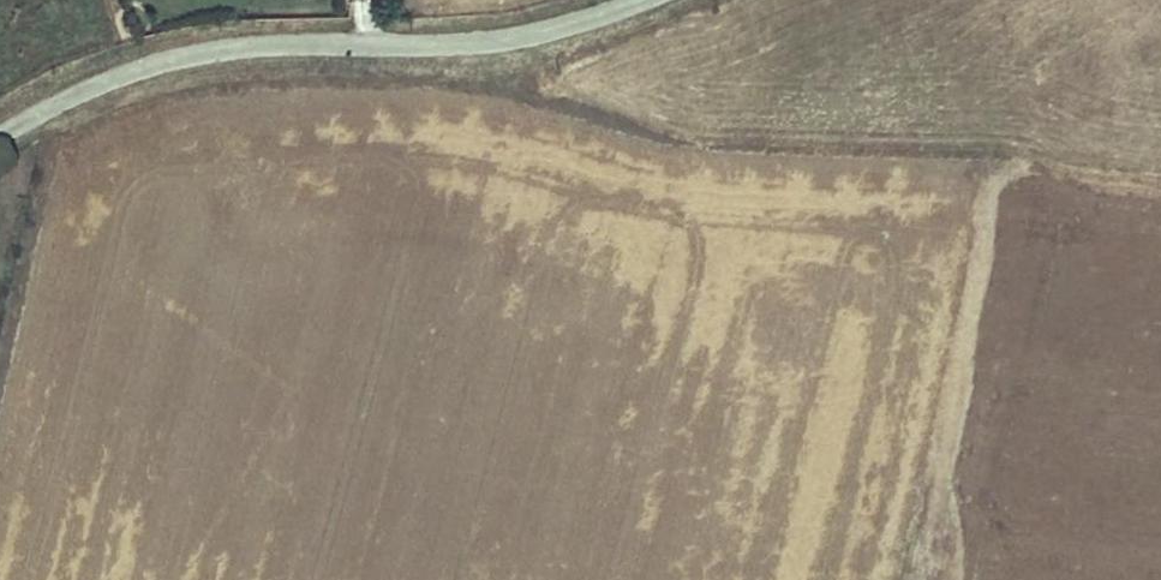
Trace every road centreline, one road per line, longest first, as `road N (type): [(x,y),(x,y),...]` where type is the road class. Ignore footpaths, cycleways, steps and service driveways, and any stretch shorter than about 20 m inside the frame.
road 1 (unclassified): [(640,0),(491,42),(275,44),(193,56),(95,87),(0,137)]

